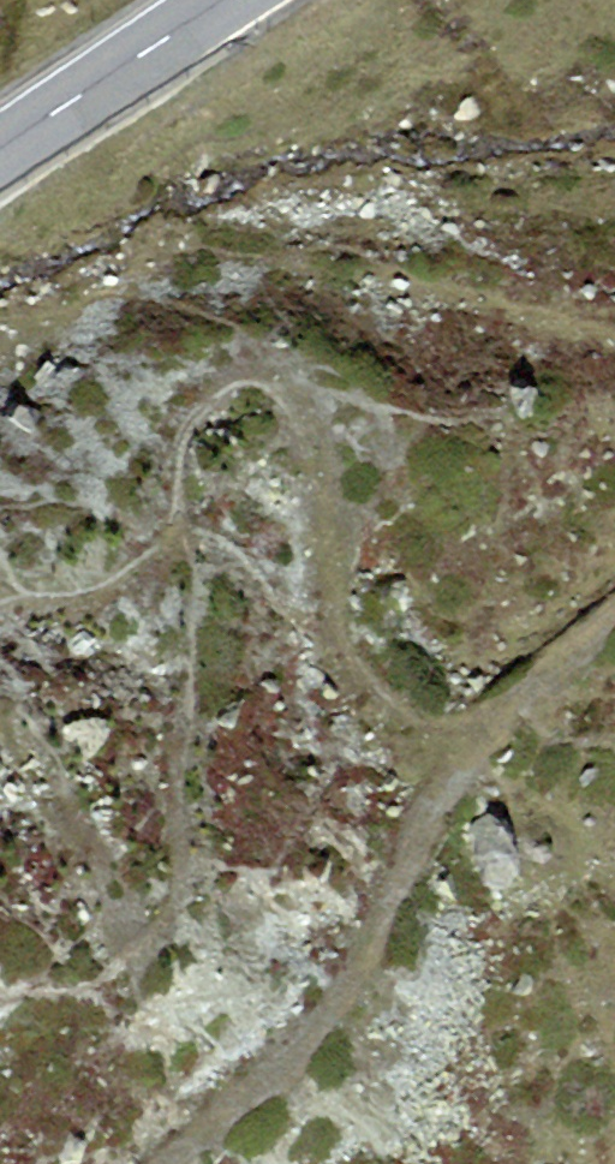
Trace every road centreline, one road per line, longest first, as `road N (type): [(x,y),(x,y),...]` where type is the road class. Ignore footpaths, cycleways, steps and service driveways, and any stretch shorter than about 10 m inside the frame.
road 1 (track): [(0,552),(49,557),(222,515),(264,332),(367,368),(398,625),(535,687)]
road 2 (track): [(180,1163),(369,952),(508,719)]
road 3 (primary): [(224,0),(0,153)]
road 4 (track): [(508,719),(535,687),(614,622)]

